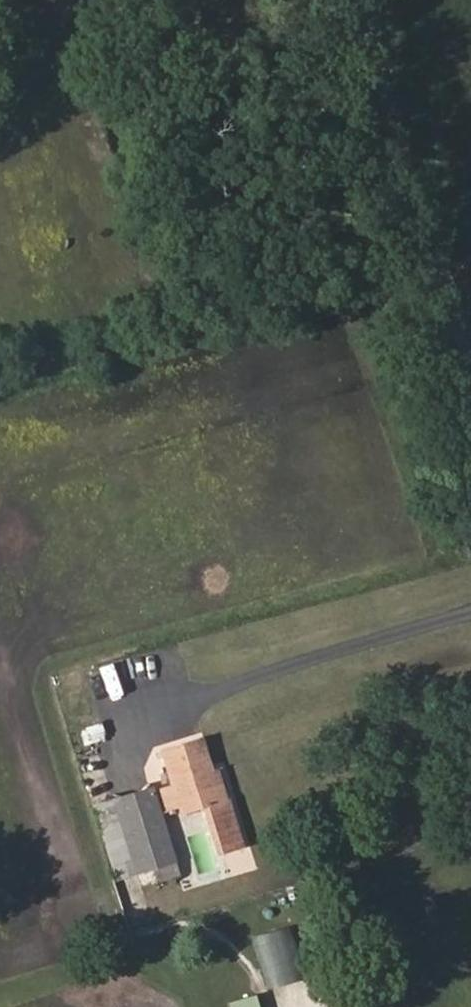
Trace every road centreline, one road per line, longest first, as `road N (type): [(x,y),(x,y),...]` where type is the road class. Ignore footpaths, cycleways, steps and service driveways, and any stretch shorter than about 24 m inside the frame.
road 1 (track): [(447,262),(0,393)]
road 2 (residential): [(470,341),(363,0)]

